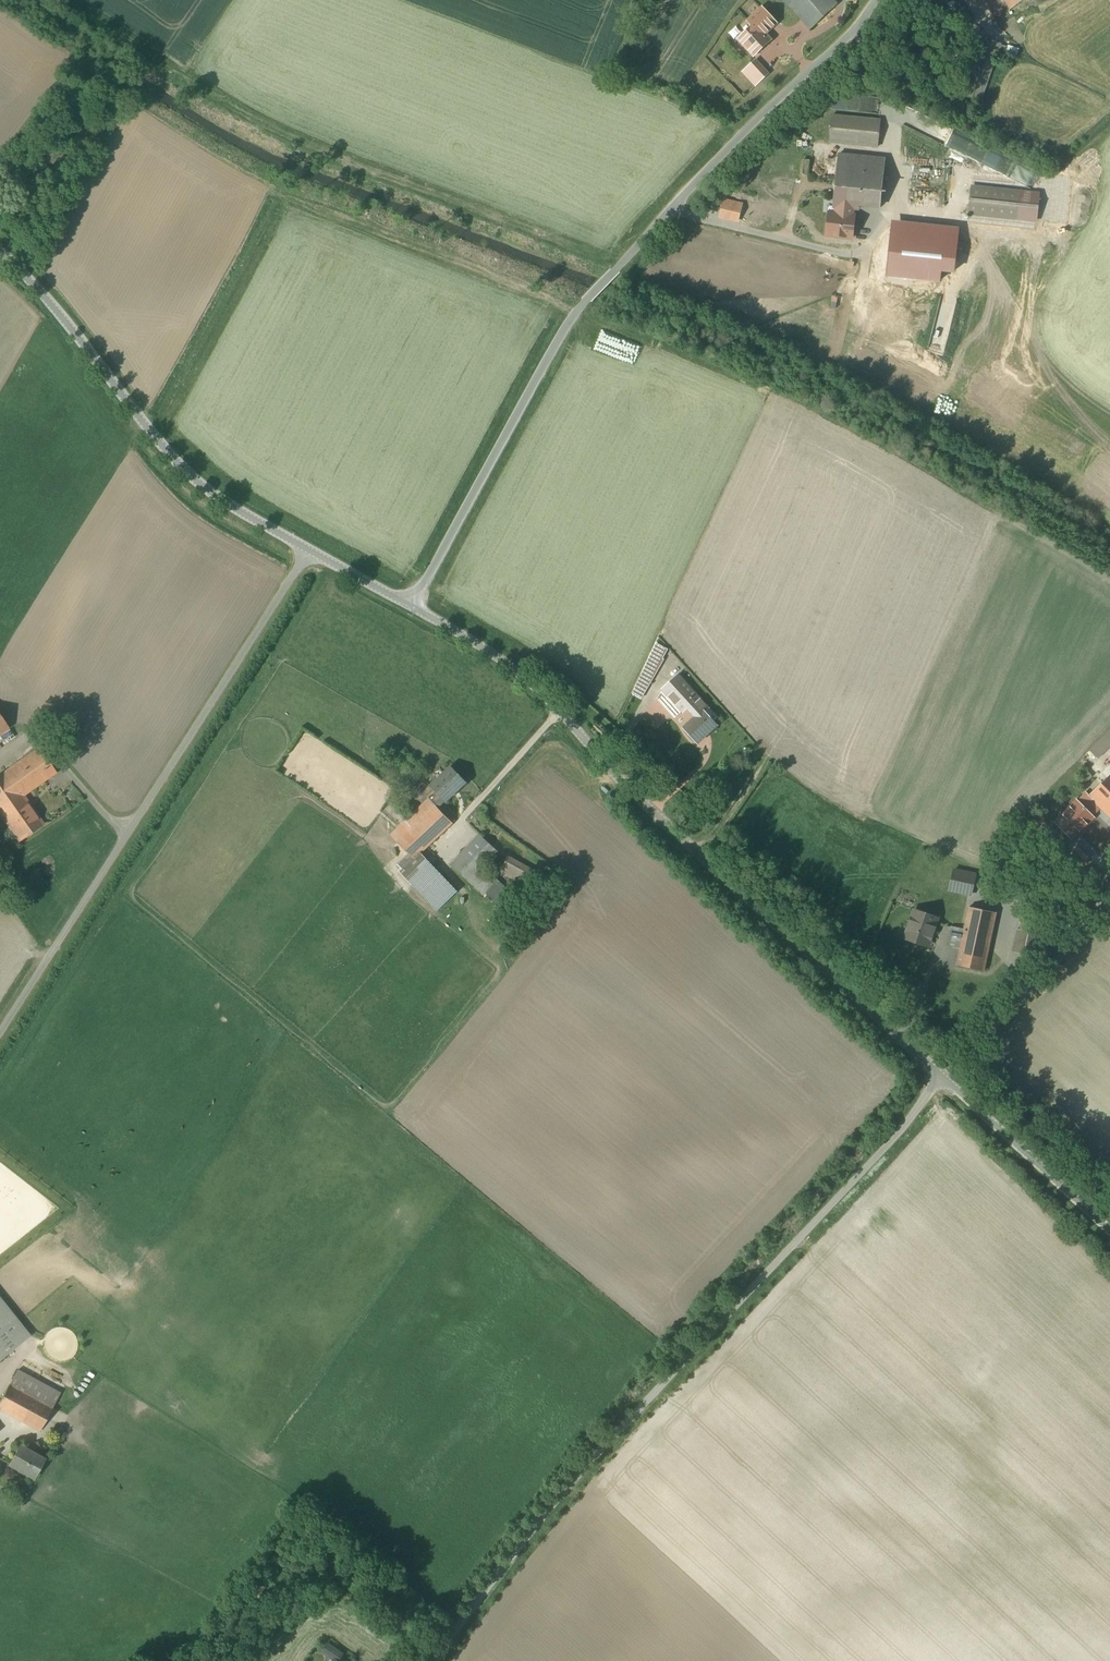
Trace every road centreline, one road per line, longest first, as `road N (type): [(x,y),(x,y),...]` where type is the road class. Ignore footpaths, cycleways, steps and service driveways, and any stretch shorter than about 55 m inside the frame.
road 1 (unclassified): [(942,1076),(877,1157),(593,1460),(435,1660)]
road 2 (unclassified): [(875,0),(864,21),(703,175),(563,330),(413,609)]
road 3 (residential): [(413,609),(546,698),(639,799),(942,1076)]
road 4 (residential): [(0,251),(218,499),(413,609)]
road 5 (residential): [(942,1076),(1109,1231)]

